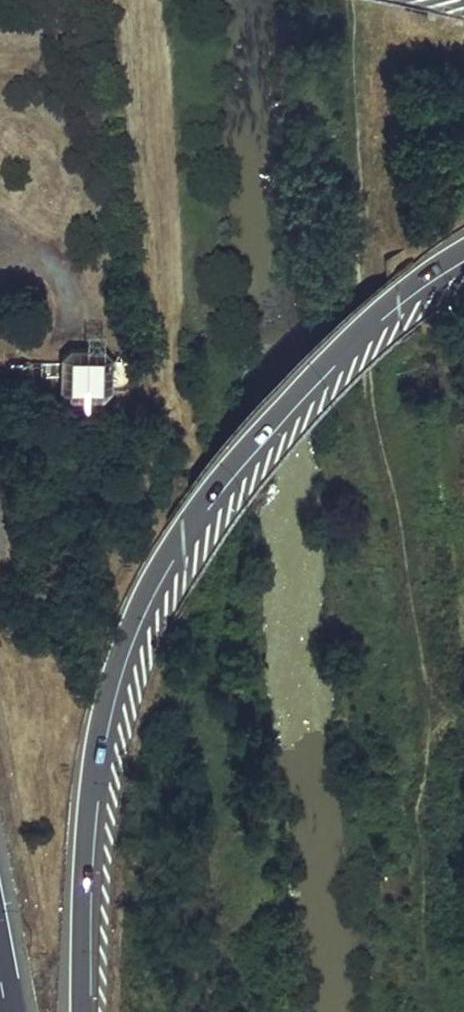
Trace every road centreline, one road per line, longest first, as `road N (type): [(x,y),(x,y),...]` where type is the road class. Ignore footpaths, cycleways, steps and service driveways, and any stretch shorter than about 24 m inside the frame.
road 1 (motorway): [(82,1011),(88,817),(132,633),(262,418),(367,316),(463,254)]

